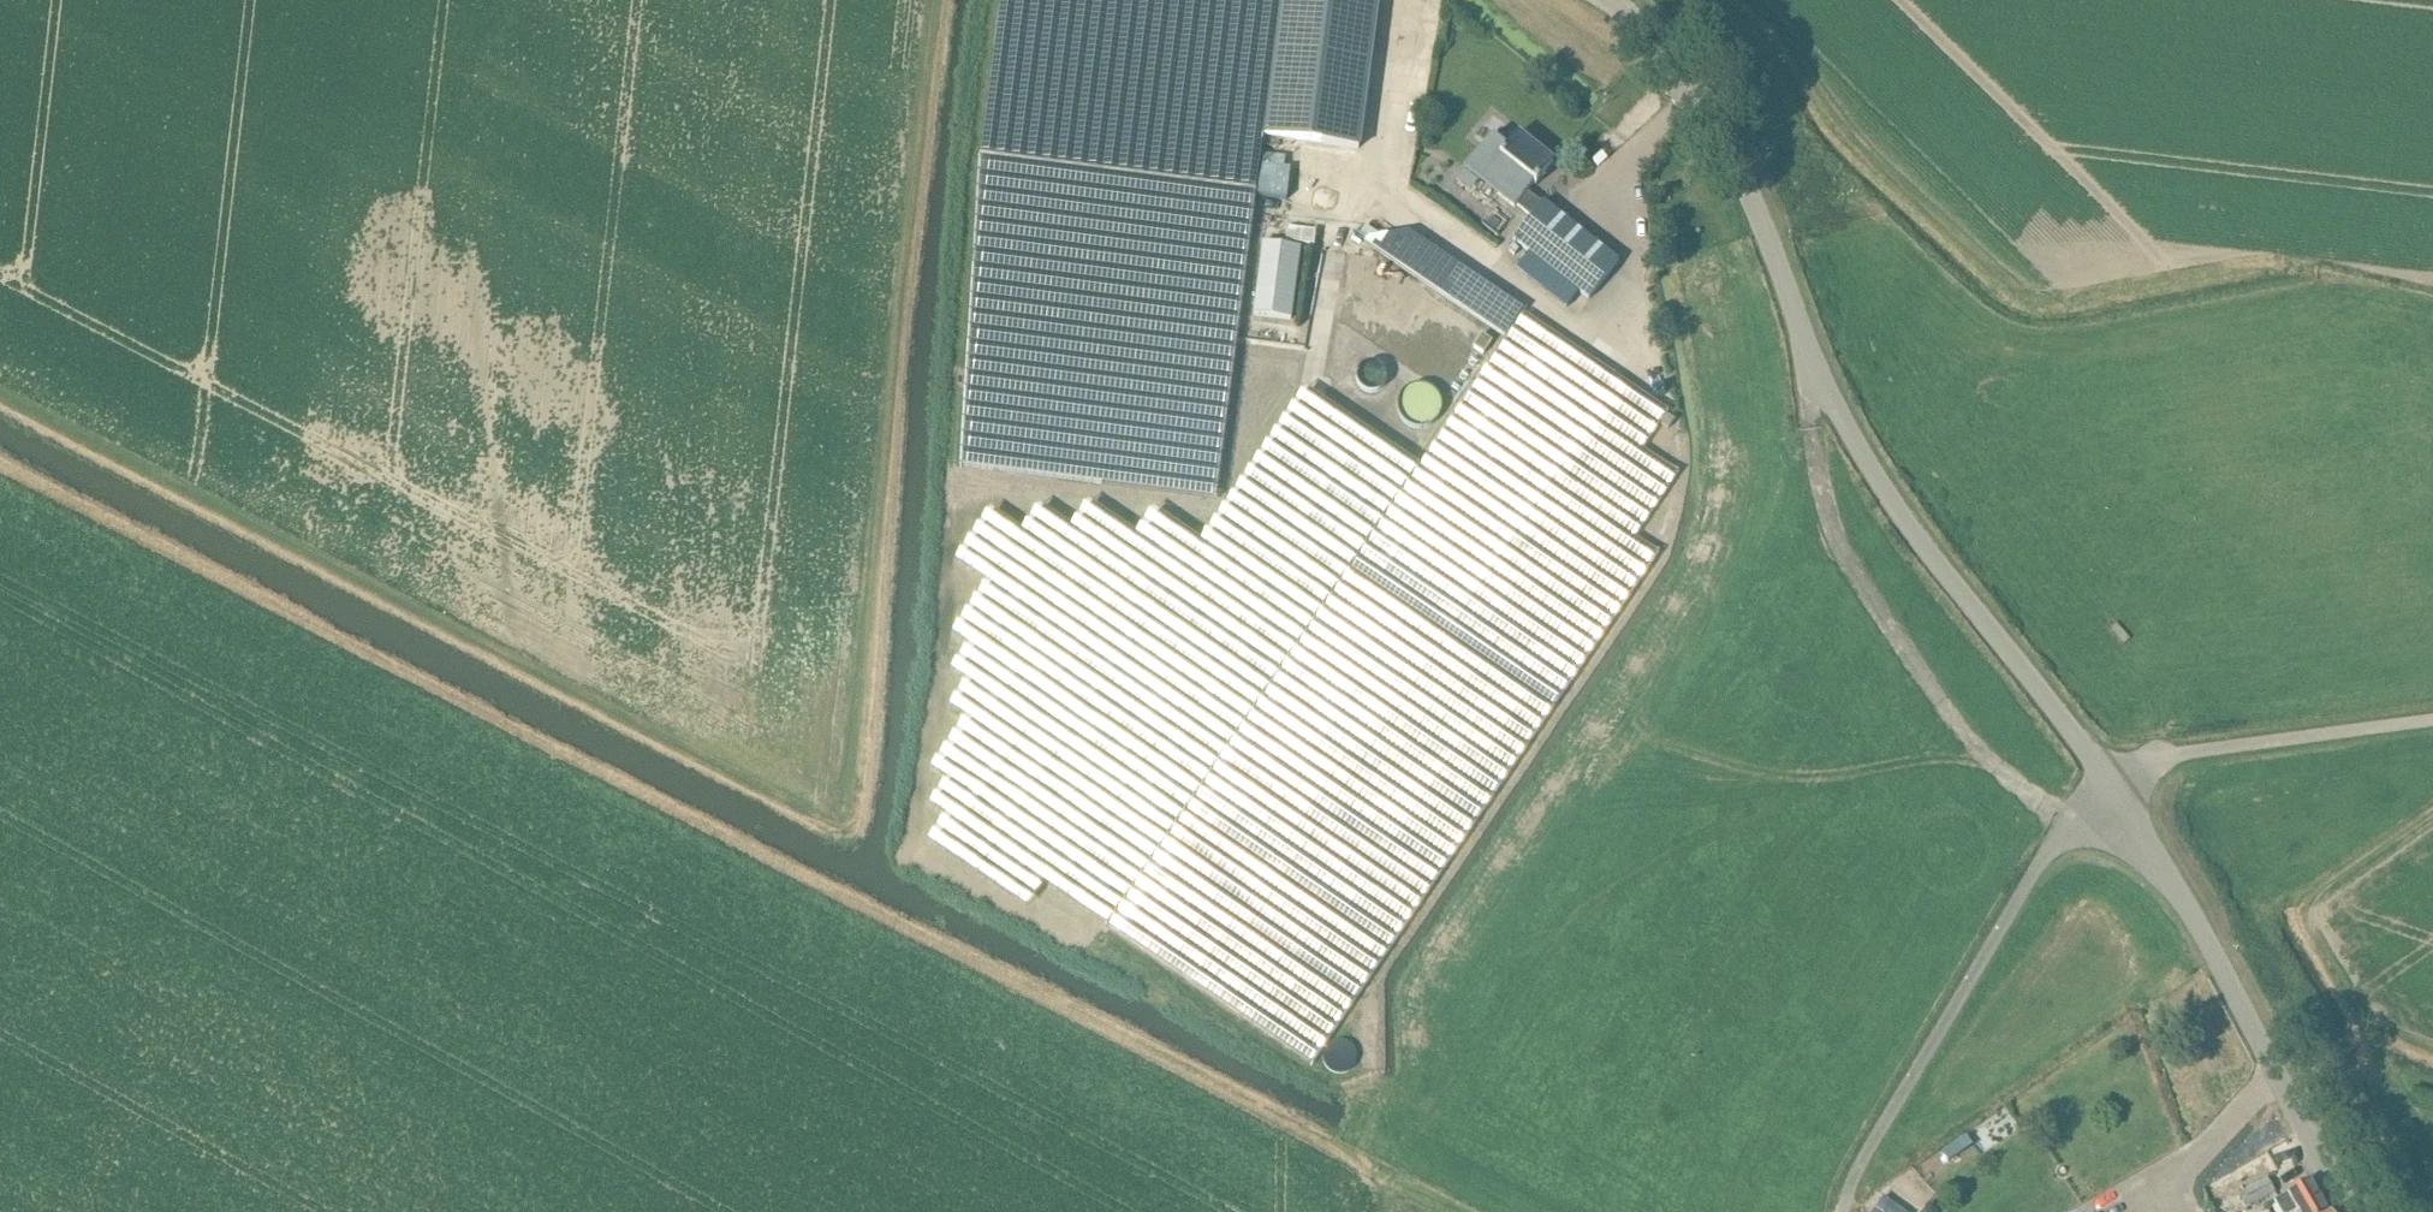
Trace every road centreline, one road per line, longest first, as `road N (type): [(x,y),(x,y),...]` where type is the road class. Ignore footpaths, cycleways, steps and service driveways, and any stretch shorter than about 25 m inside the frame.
road 1 (track): [(0,471),(1361,1168),(1413,1070),(1419,982),(1668,601),(1710,510),(1713,414),(1675,243),(1629,244)]
road 2 (unclassified): [(1606,0),(1707,108),(1736,159),(1807,348),(1858,450),(1940,570),(2119,795),(2351,1211)]
road 3 (track): [(1739,0),(1869,159),(2020,297),(2060,301),(2288,259)]
road 4 (track): [(1796,319),(1824,506),(1852,575),(1961,734),(2066,827)]
road 5 (track): [(2432,1050),(2363,1020),(2309,918),(2335,887),(2432,819)]
road 6 (track): [(2363,1020),(2432,1146)]

